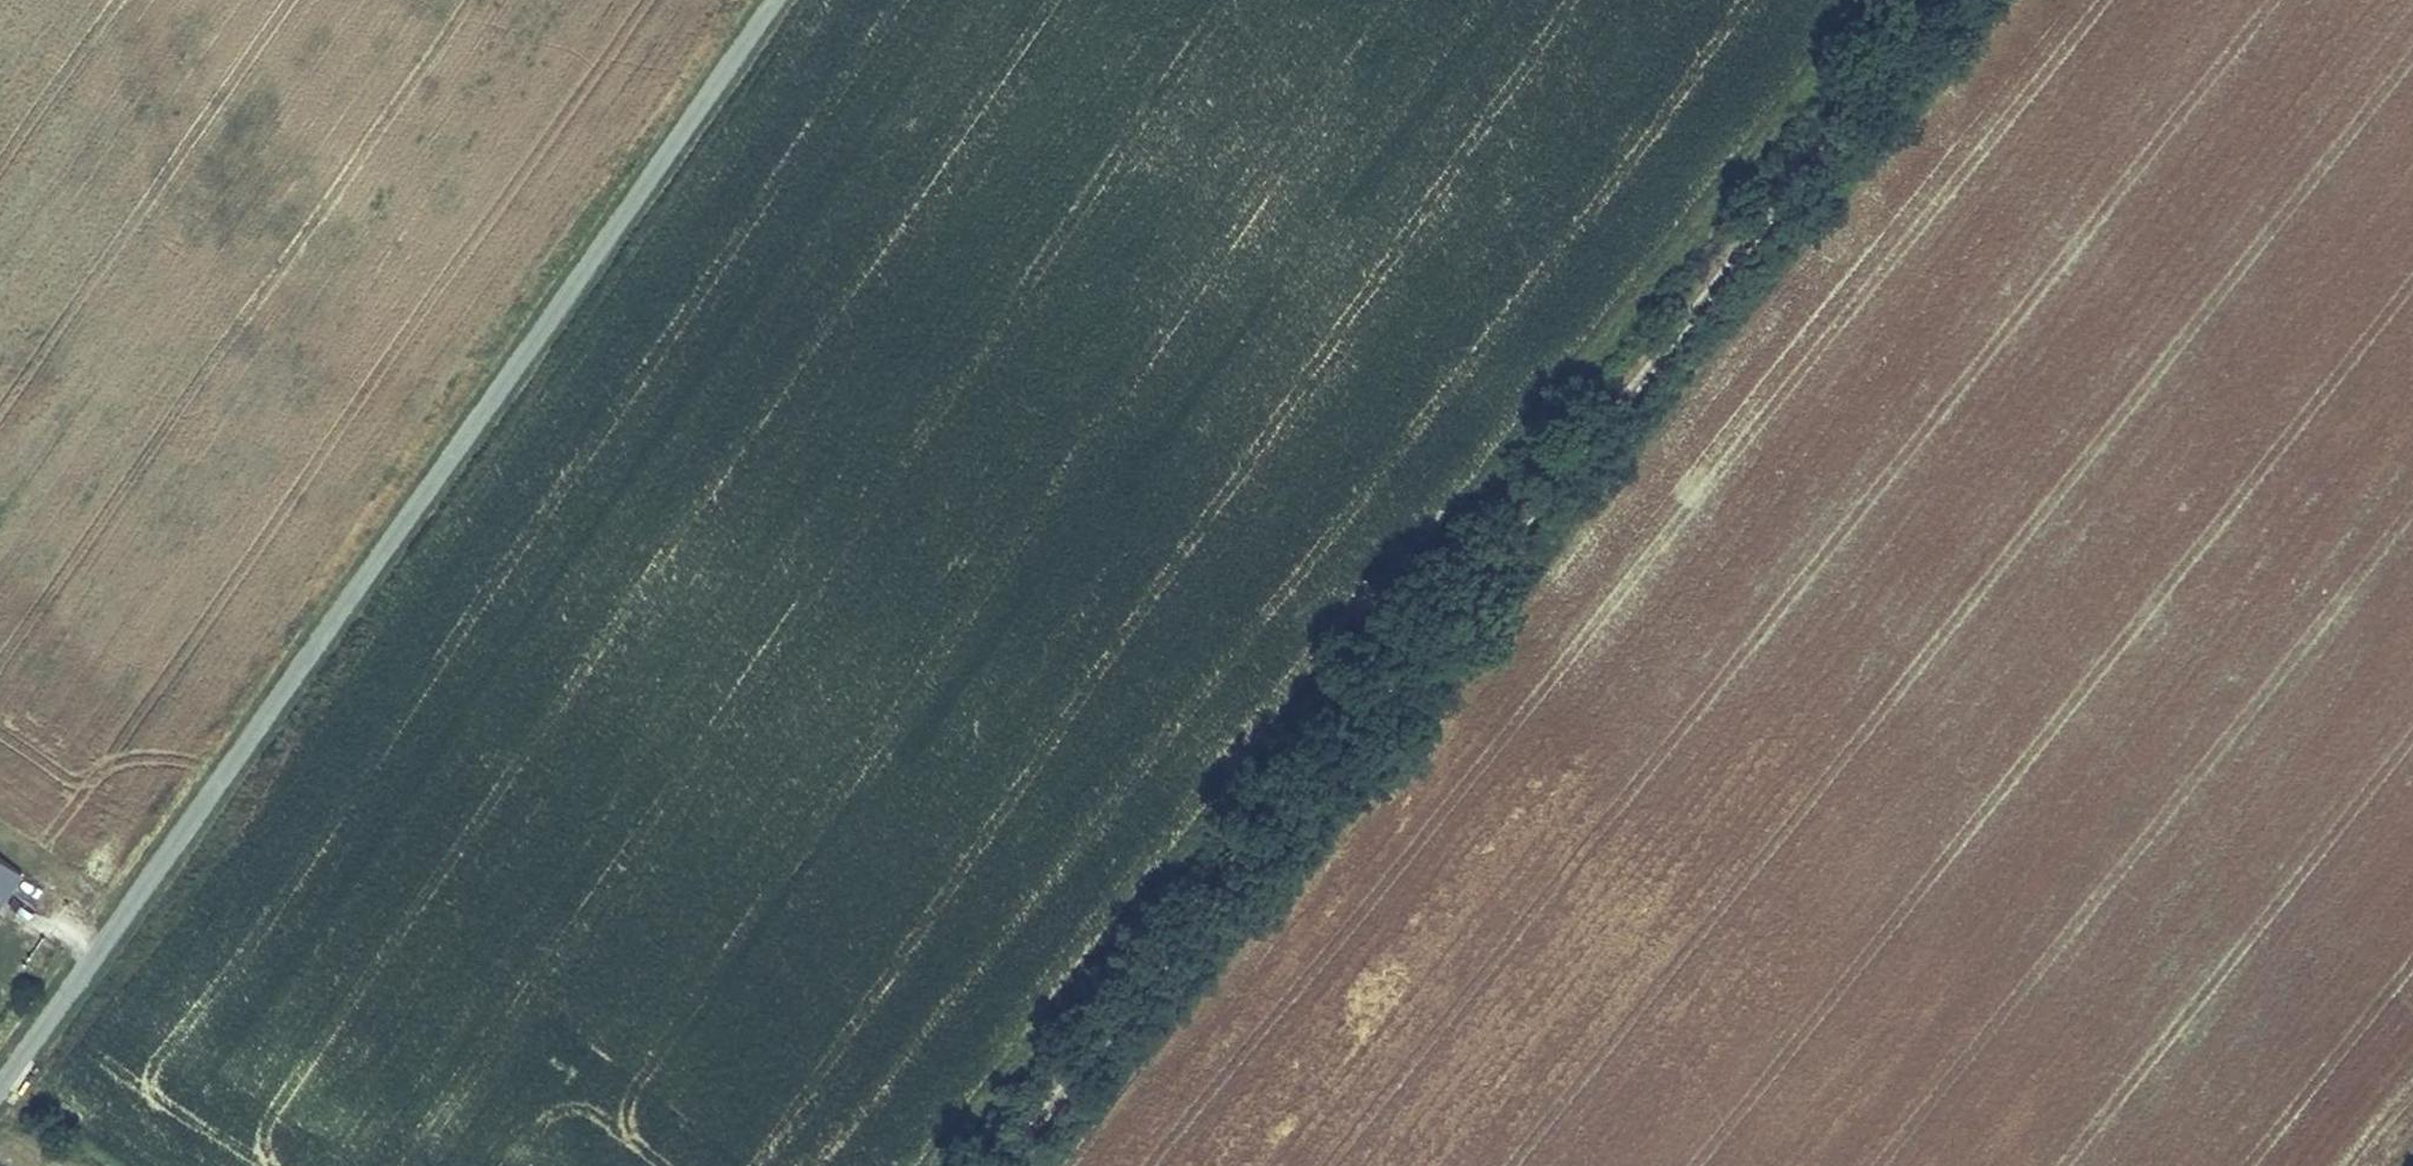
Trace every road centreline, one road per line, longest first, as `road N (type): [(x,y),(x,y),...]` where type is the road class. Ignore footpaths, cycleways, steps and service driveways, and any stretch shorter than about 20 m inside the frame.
road 1 (unclassified): [(769,0),(0,1091)]

